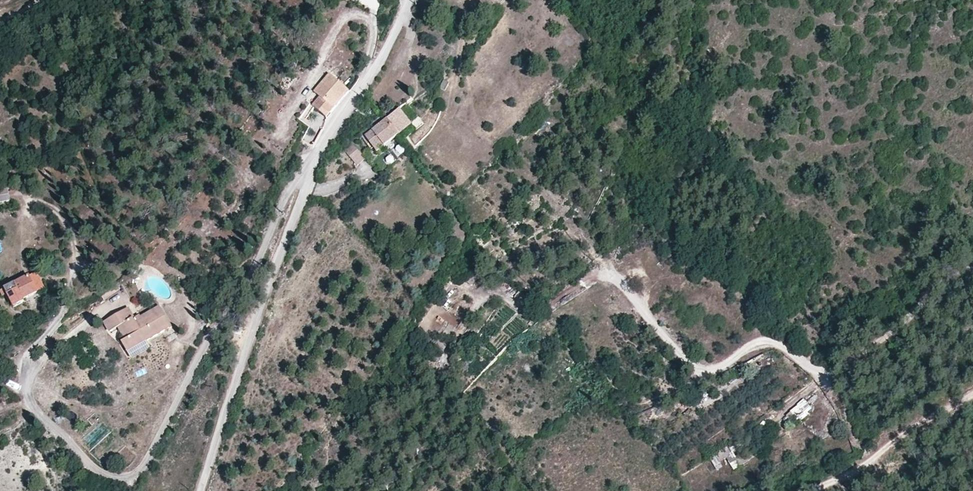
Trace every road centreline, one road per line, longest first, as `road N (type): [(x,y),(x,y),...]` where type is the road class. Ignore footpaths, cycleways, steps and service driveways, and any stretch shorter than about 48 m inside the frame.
road 1 (residential): [(202,490),(312,167),(406,0)]
road 2 (track): [(312,167),(294,184),(135,476),(107,479),(88,465),(28,404),(28,368)]
road 3 (track): [(972,267),(942,274),(917,310),(860,359),(828,369),(770,343),(714,376),(696,375),(618,277),(600,270)]
road 4 (track): [(812,490),(972,394)]

